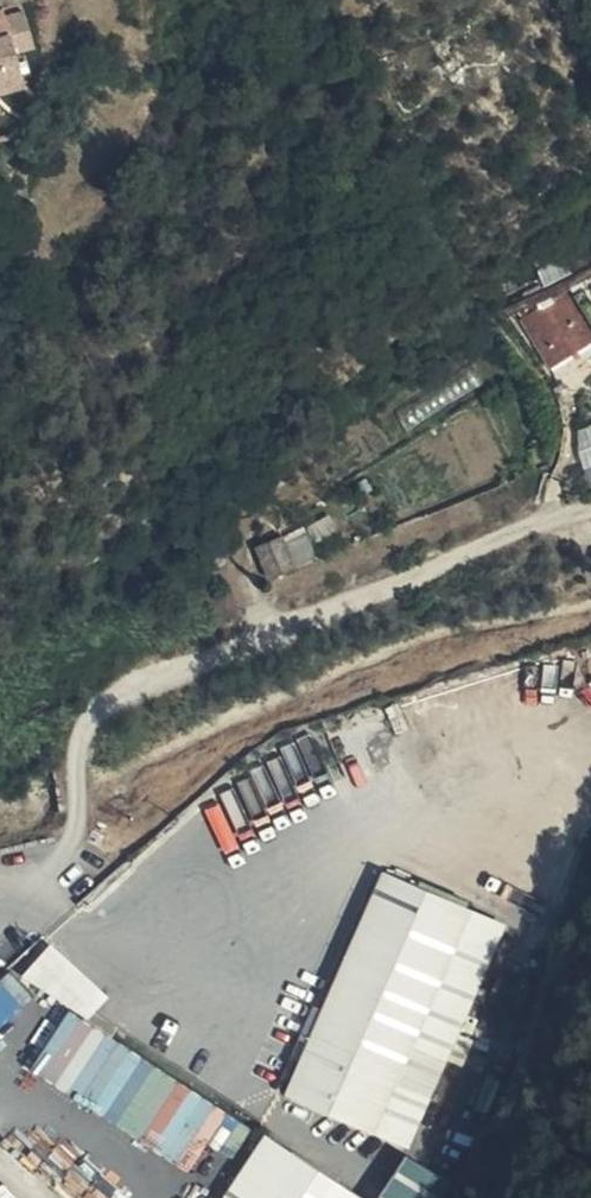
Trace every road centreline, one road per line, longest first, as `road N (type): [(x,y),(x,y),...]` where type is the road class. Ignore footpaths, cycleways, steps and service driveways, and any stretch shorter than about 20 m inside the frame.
road 1 (track): [(41,878),(80,821),(77,752),(88,727),(136,685),(187,660),(327,618),(590,500)]

